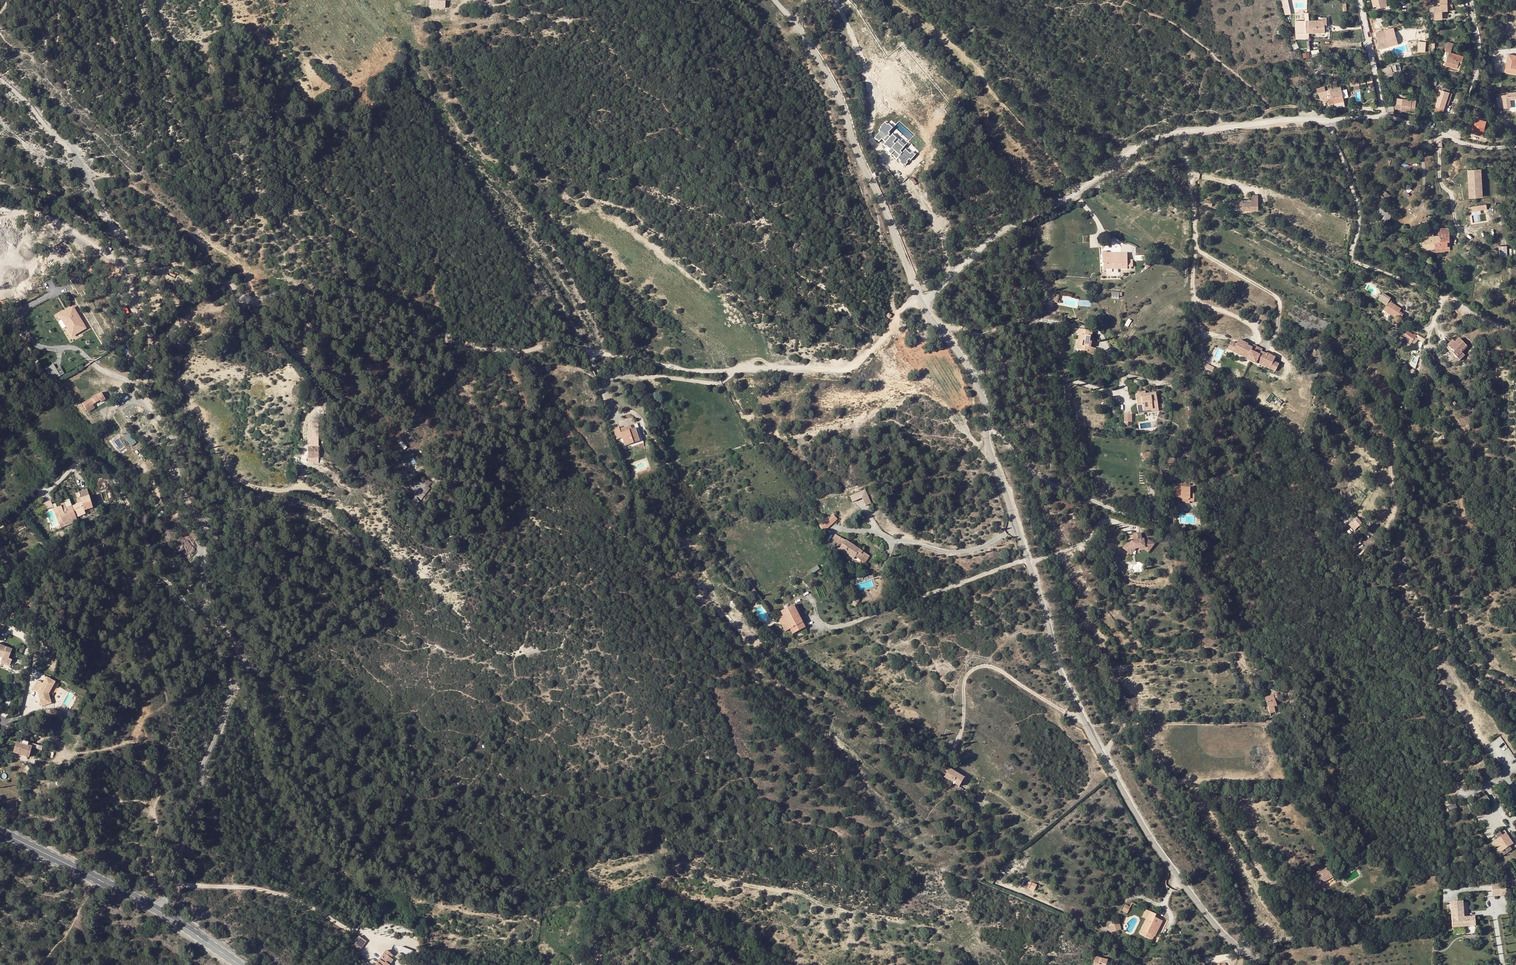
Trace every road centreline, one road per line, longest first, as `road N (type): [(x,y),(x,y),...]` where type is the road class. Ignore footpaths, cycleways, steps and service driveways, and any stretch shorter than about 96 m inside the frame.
road 1 (track): [(0,84),(84,167),(116,229),(253,299),(291,294),(498,354),(546,345),(710,372),(855,366),(920,300)]
road 2 (unclassified): [(920,300),(980,390),(989,448),(1080,706),(1157,847),(1252,964)]
road 3 (unclassified): [(920,300),(996,235),(1076,194),(1154,138),(1383,117)]
road 4 (track): [(736,964),(682,921),(650,909),(678,866),(715,882),(797,892),(851,913),(850,937),(838,950),(814,951),(810,938),(825,915)]
road 5 (unclassified): [(775,0),(840,96),(920,300)]
road 6 (tertiary): [(240,964),(129,894),(0,833)]
road 7 (unclassified): [(1383,117),(1485,147),(1515,146)]

